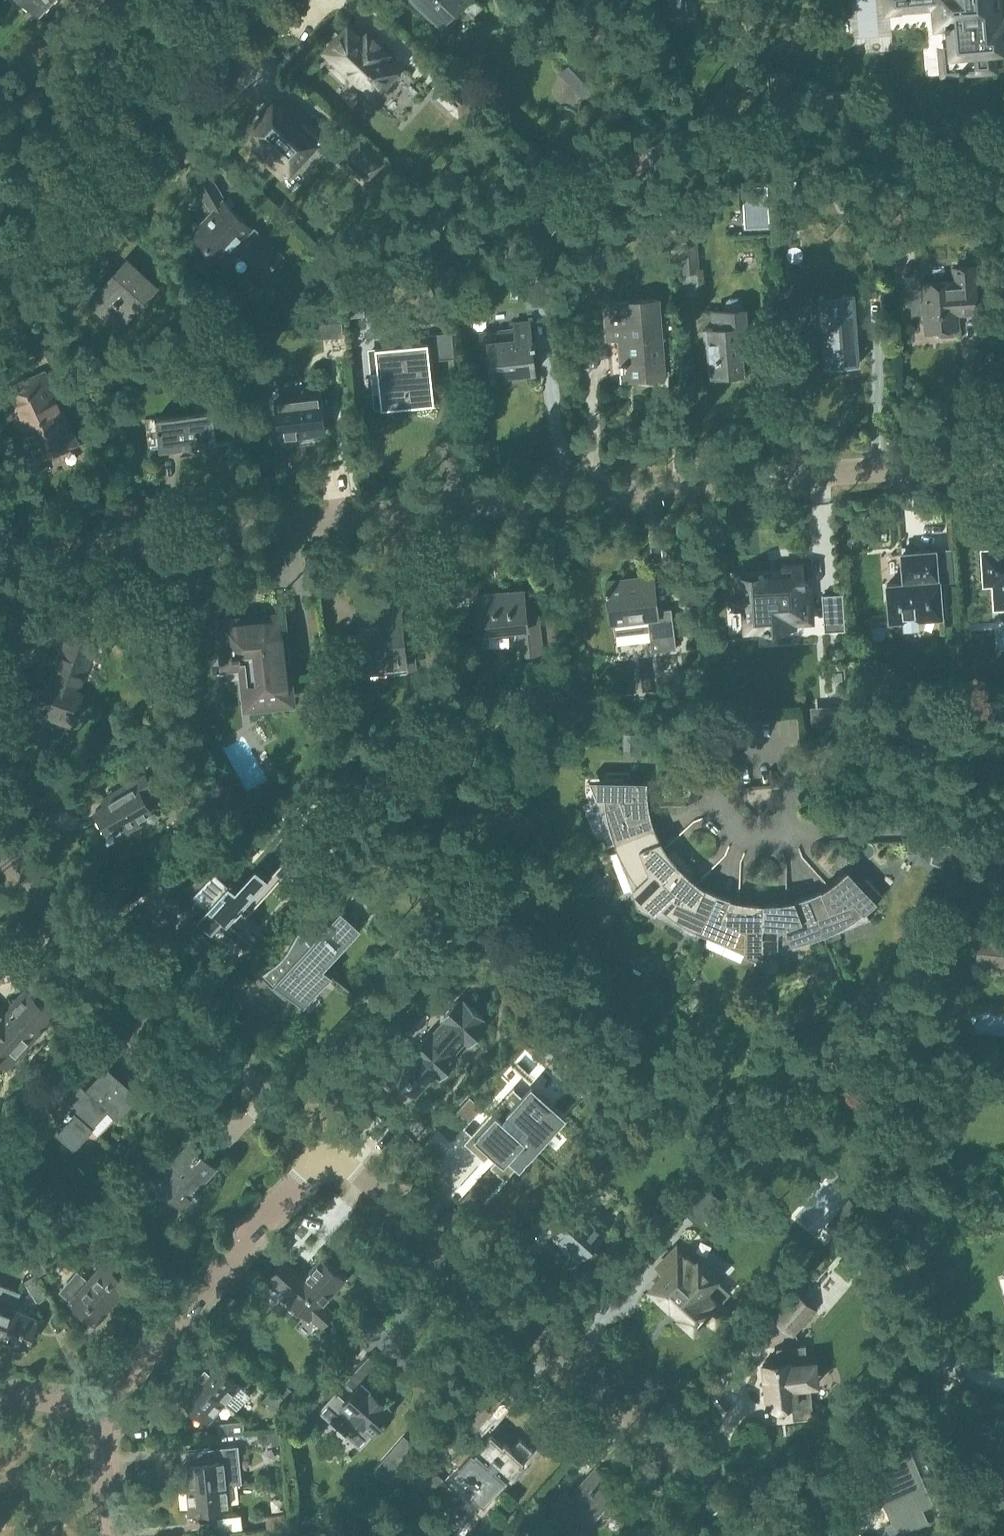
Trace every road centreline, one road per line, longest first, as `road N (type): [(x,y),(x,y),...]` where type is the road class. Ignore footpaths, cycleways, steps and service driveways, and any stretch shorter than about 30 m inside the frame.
road 1 (residential): [(0,550),(1003,462)]
road 2 (residential): [(760,1535),(324,1145)]
road 3 (residential): [(324,1145),(0,859)]
road 4 (residential): [(0,270),(253,0)]
road 5 (residential): [(102,1406),(324,1145)]
road 6 (residential): [(114,1535),(102,1406)]

